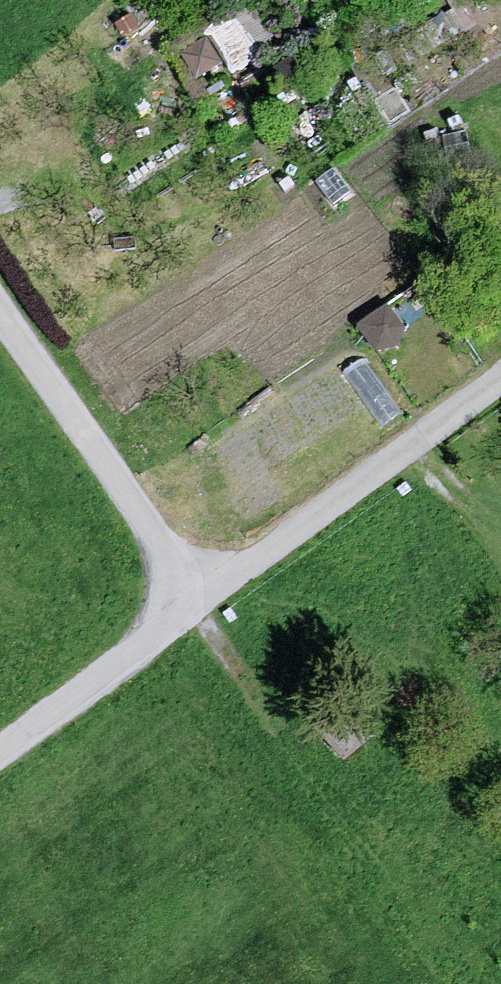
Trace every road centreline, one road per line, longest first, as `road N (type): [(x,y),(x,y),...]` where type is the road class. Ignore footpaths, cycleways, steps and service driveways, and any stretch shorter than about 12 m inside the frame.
road 1 (unclassified): [(500,381),(200,599)]
road 2 (unclassified): [(0,312),(200,599)]
road 3 (unclassified): [(200,599),(0,748)]

